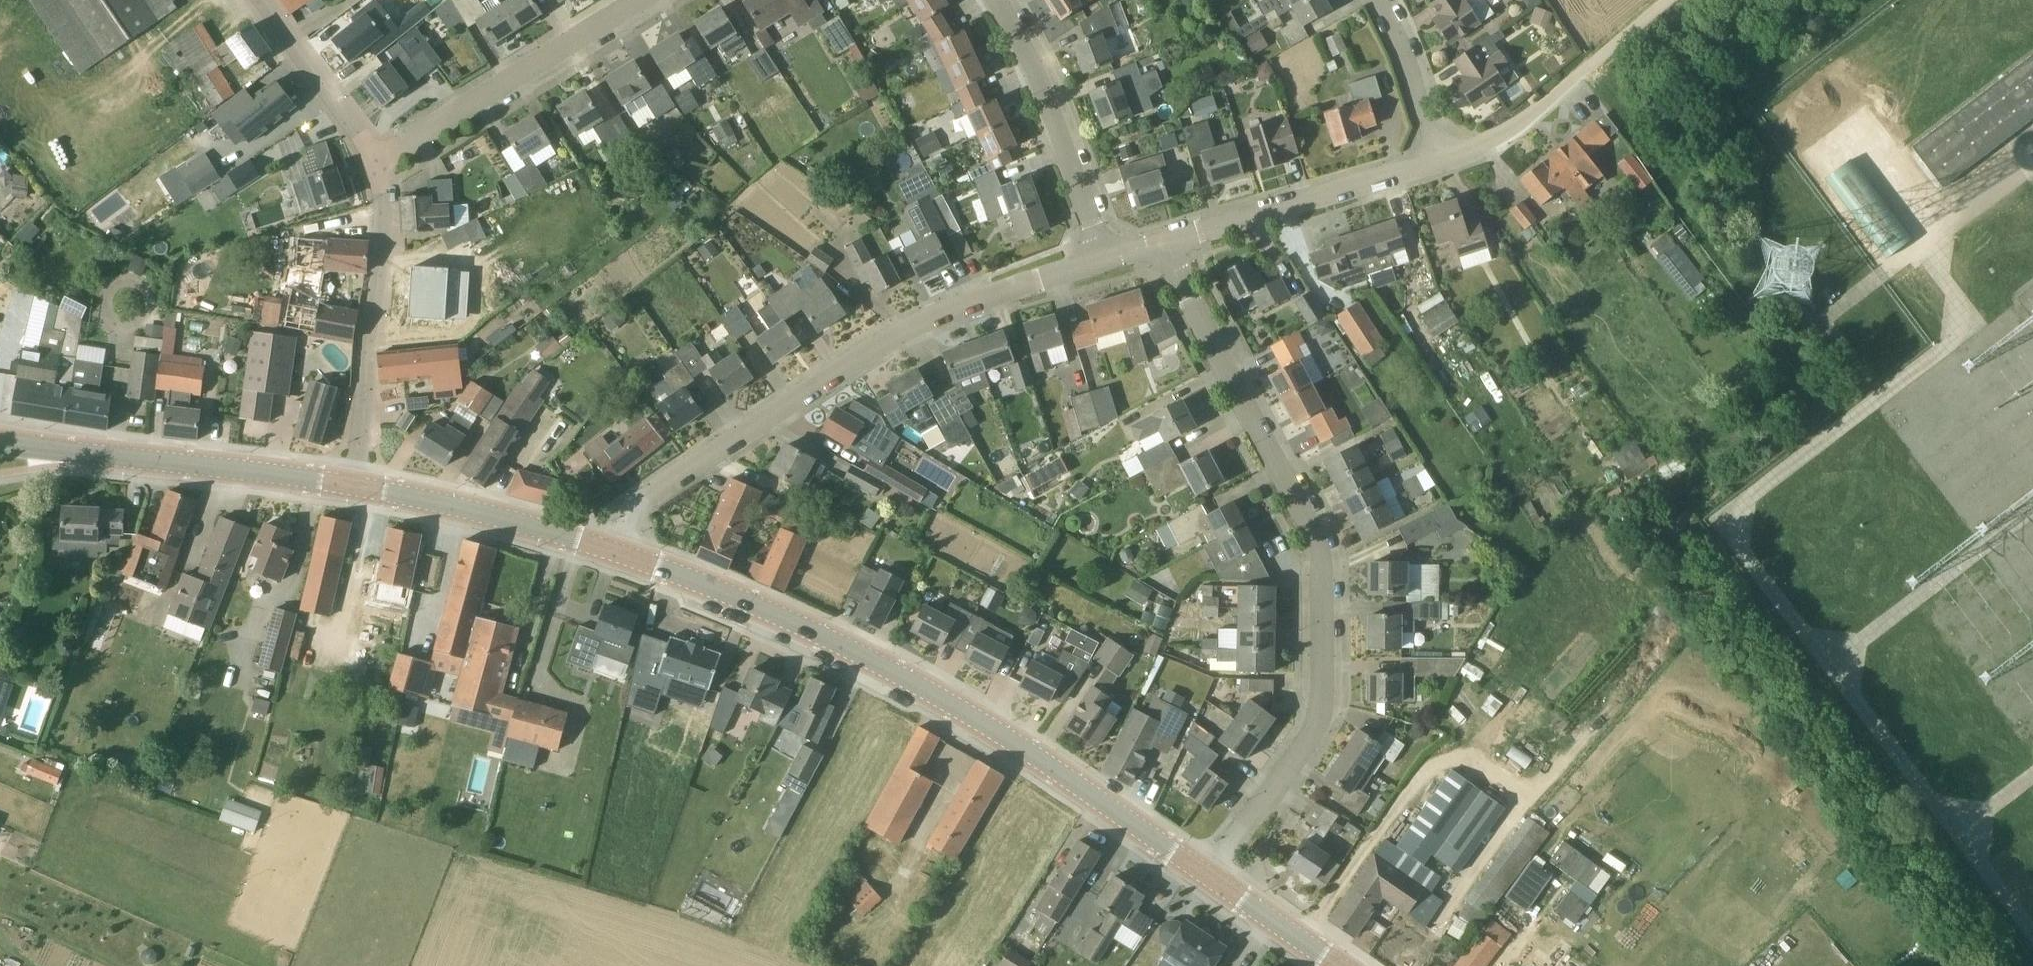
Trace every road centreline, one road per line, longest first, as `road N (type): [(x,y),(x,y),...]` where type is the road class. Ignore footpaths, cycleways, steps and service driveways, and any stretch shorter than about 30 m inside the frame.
road 1 (residential): [(1211,877),(1319,717),(1321,560),(1177,273),(1169,242)]
road 2 (tertiary): [(1211,877),(926,689),(768,610),(619,554)]
road 3 (unclassified): [(619,554),(633,511),(650,493),(889,344),(1009,290),(1105,259)]
road 4 (tertiary): [(352,486),(0,442)]
road 5 (residential): [(352,486),(386,229),(378,166)]
road 6 (residential): [(378,166),(642,0)]
road 7 (unclassified): [(1169,242),(1444,160)]
road 8 (residential): [(1105,259),(1031,64),(994,0)]
road 9 (unclassified): [(1444,160),(1523,125),(1671,0)]
road 10 (tertiary): [(619,554),(352,486)]
road 11 (residential): [(378,166),(260,0)]
road 12 (residential): [(1444,160),(1375,0)]
road 13 (tertiary): [(1337,965),(1211,877)]

